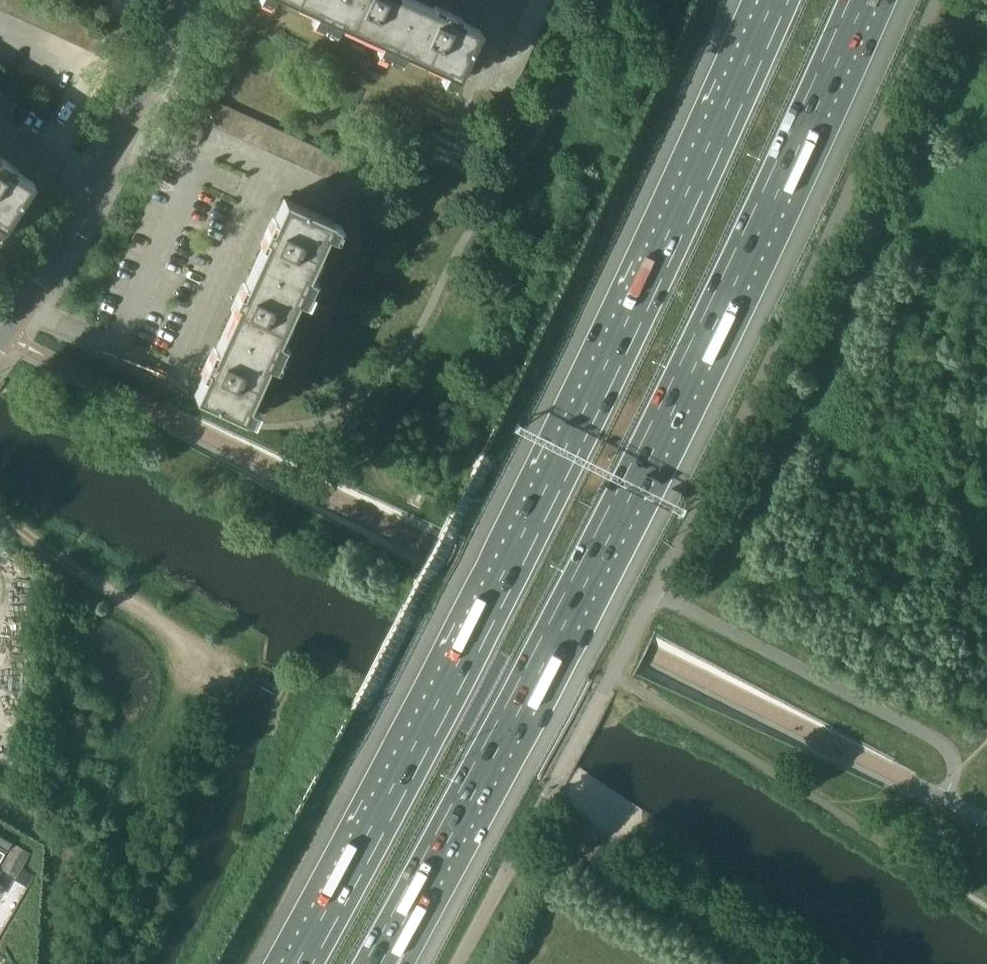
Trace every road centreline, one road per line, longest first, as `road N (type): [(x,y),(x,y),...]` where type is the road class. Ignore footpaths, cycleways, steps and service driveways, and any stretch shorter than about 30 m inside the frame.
road 1 (motorway): [(773,0),(610,357),(296,963)]
road 2 (motorway): [(500,747),(771,207),(865,0)]
road 3 (residential): [(26,303),(174,372),(256,194),(121,134)]
road 4 (motorway): [(374,963),(500,747)]
road 5 (motorway): [(408,963),(500,747)]
road 6 (unclassified): [(554,783),(461,963)]
road 7 (unclassified): [(121,134),(185,0)]
road 8 (unclassified): [(26,303),(95,187)]

